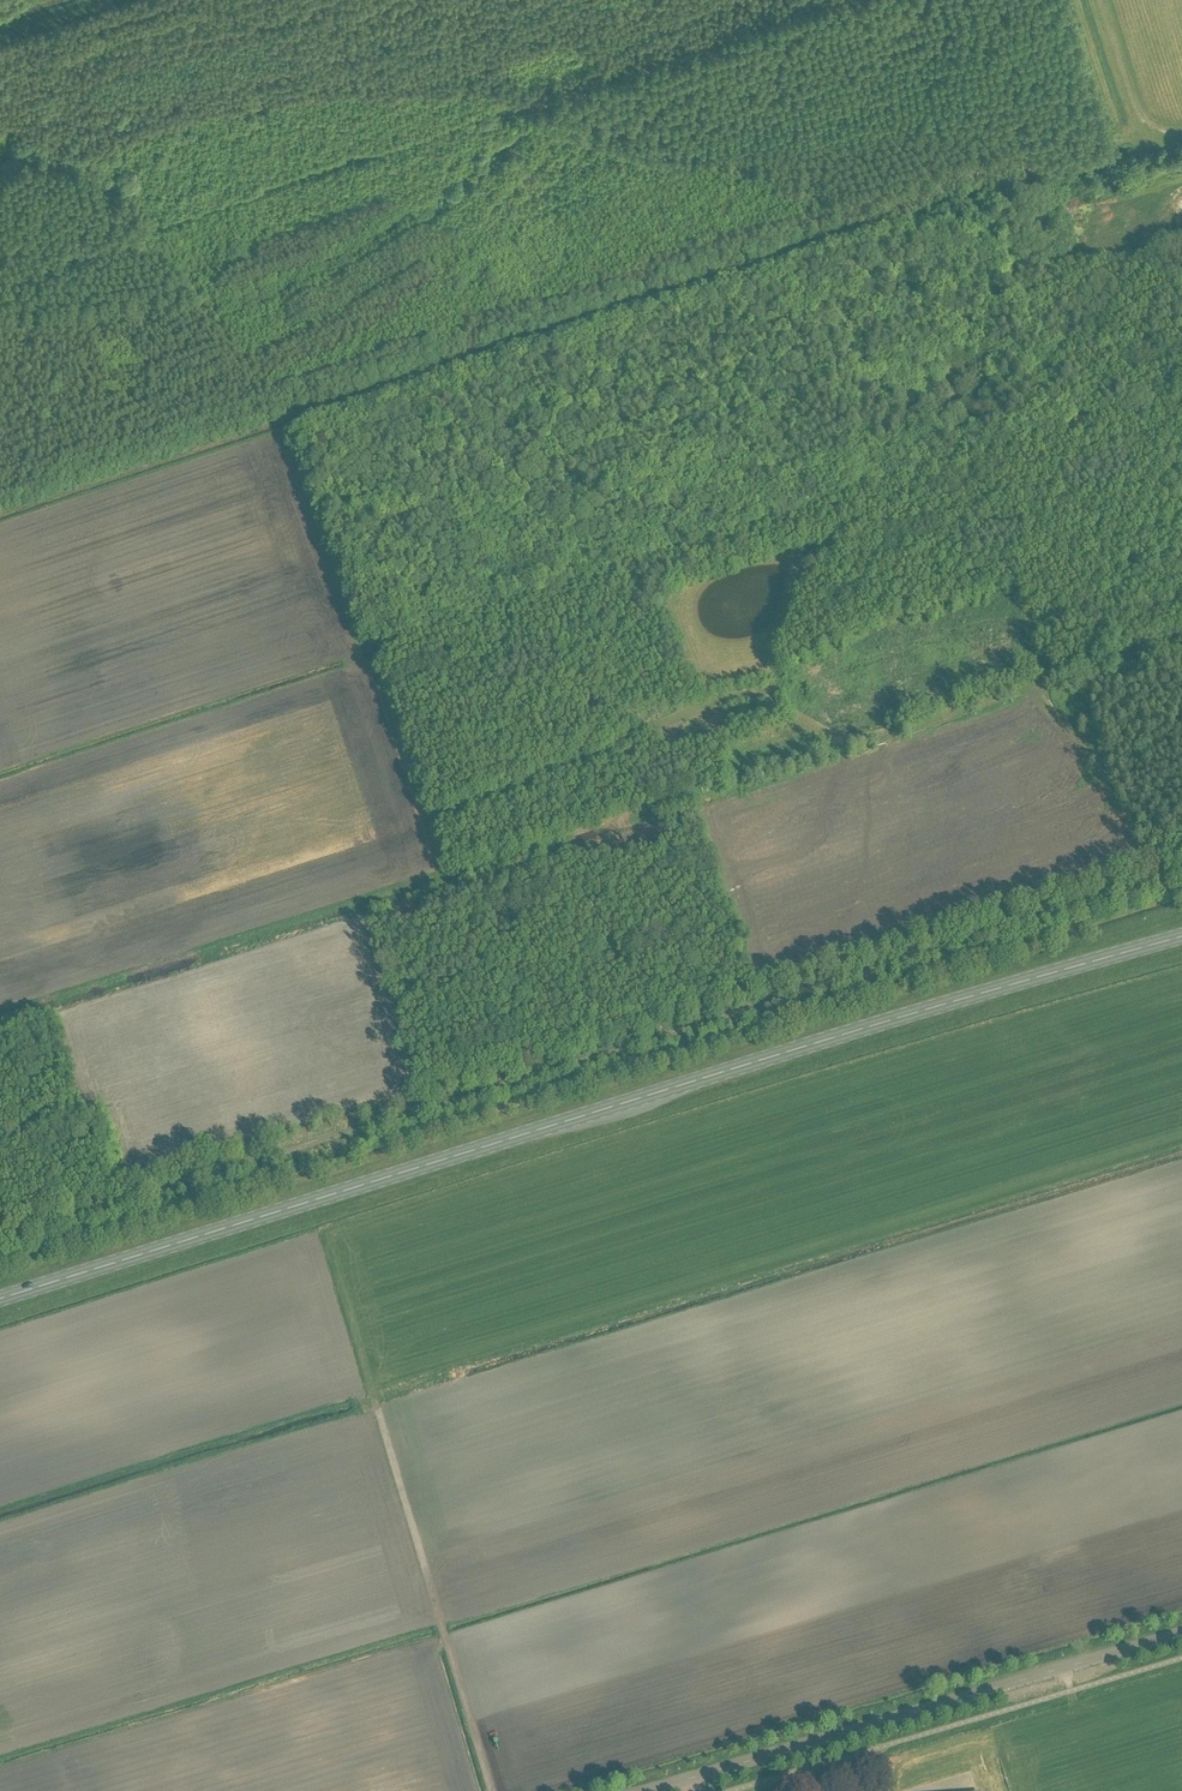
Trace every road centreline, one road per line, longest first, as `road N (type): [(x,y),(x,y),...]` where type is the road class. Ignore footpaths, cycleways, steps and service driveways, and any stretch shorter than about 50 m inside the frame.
road 1 (track): [(0,1242),(1181,874)]
road 2 (primary): [(0,1300),(1181,938)]
road 3 (tertiary): [(645,1790),(1181,1633)]
road 4 (track): [(364,1402),(482,1790)]
road 5 (track): [(1103,0),(1138,108),(1151,124),(1181,125)]
road 6 (track): [(1094,1790),(1064,1668)]

